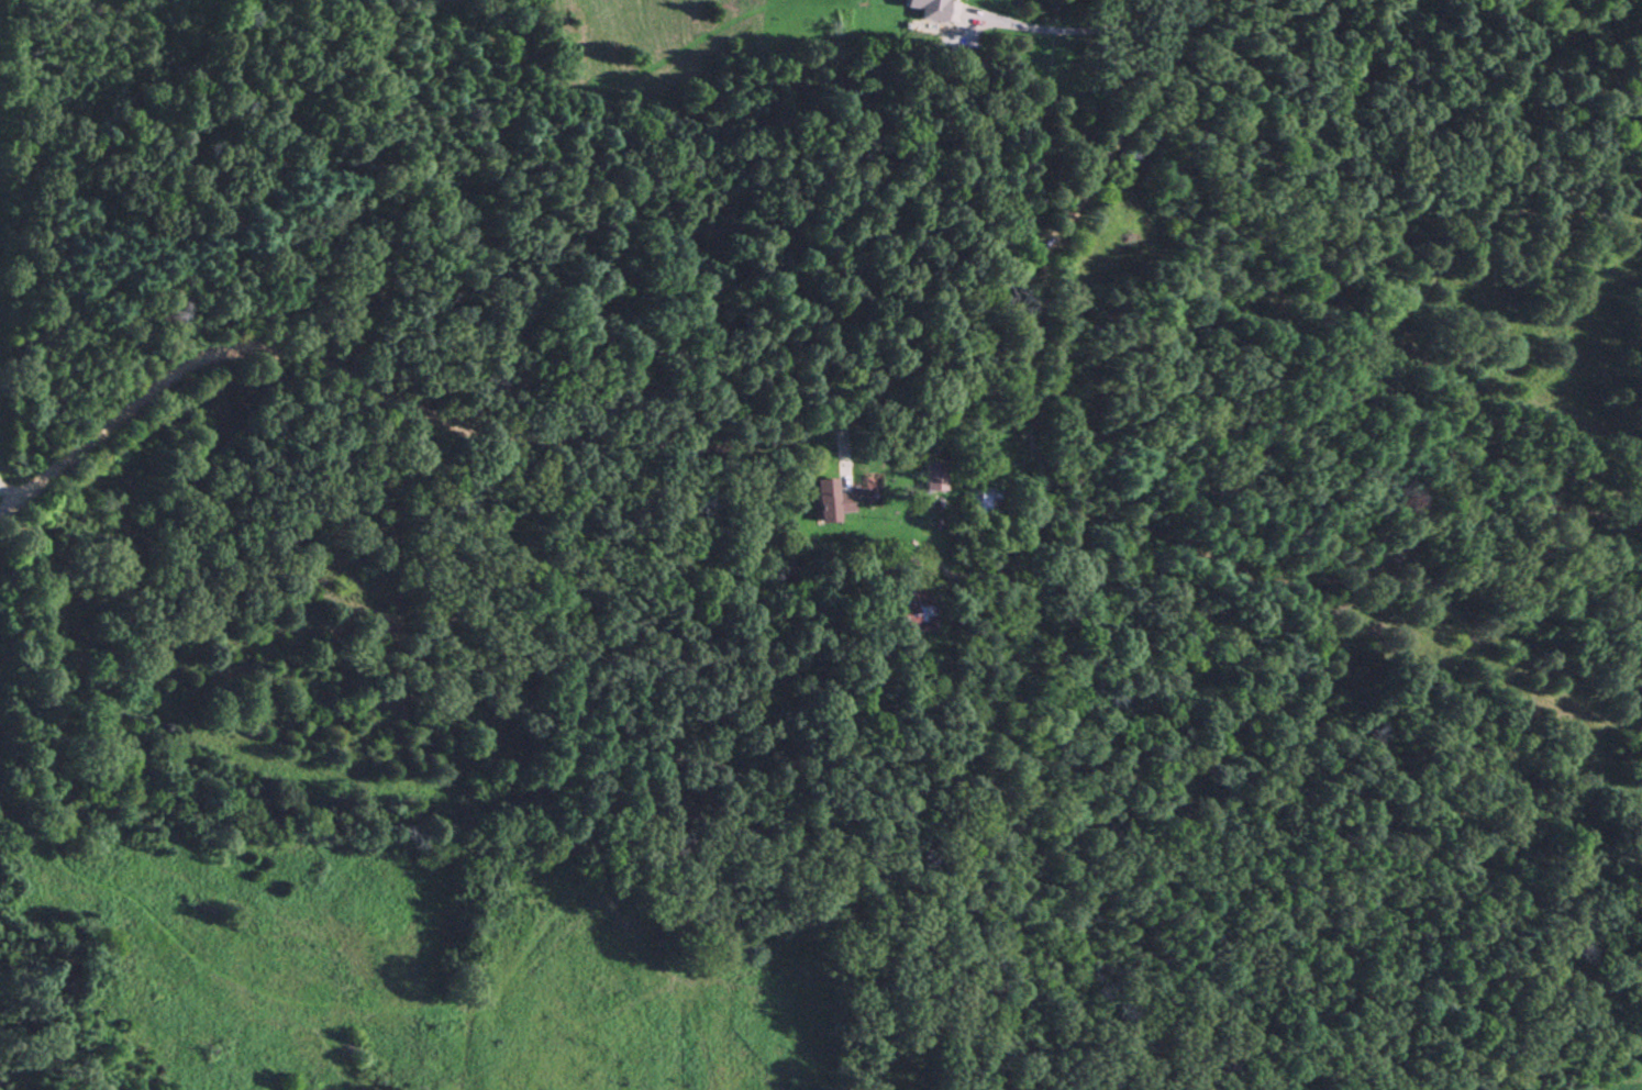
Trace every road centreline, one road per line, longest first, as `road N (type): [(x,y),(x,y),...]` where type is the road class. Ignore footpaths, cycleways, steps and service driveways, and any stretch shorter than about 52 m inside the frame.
road 1 (residential): [(0,506),(147,386),(195,356),(236,345),(329,370),(409,416),(514,453),(606,457),(752,440),(852,408),(1046,255),(1208,0)]
road 2 (residential): [(1043,487),(1011,464),(967,487),(941,504),(927,557),(942,575),(961,578),(1012,561),(1034,542),(1043,487)]
road 3 (residential): [(1046,255),(1011,464)]

